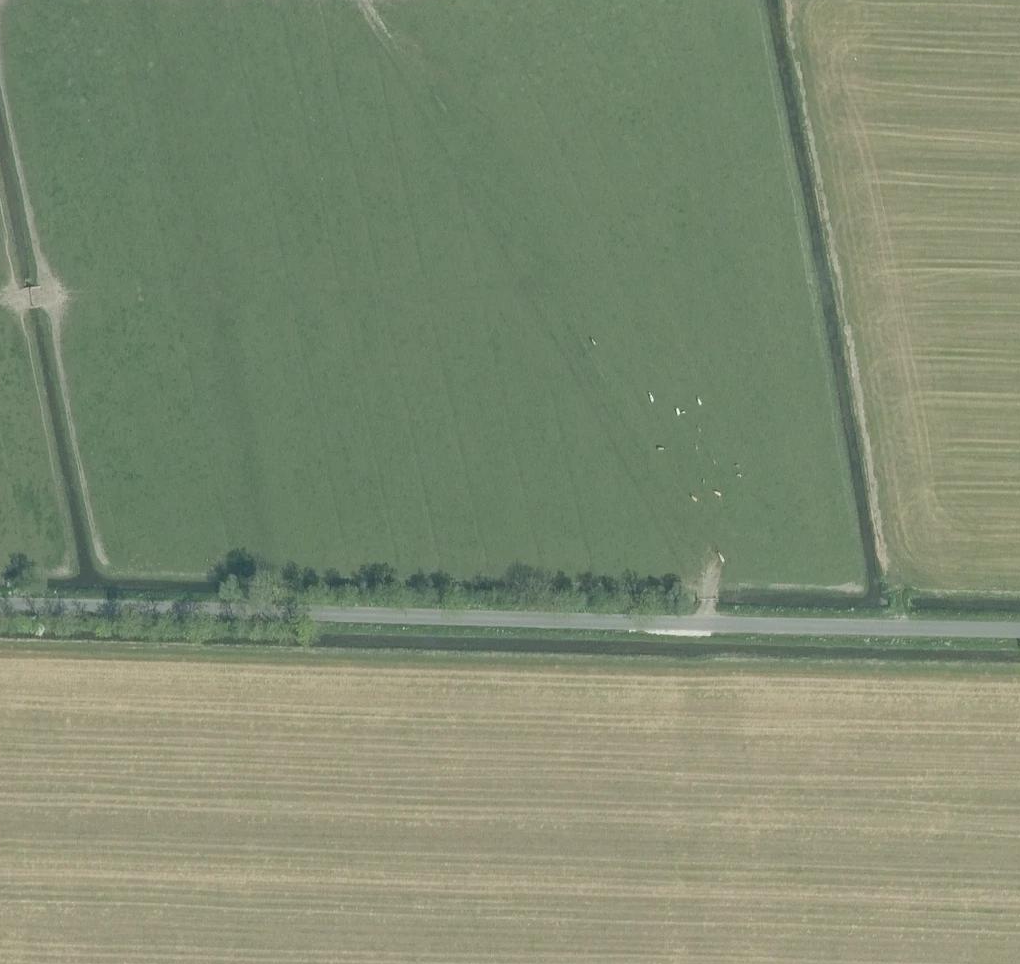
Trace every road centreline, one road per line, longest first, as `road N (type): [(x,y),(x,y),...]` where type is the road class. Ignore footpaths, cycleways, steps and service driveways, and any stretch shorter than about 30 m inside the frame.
road 1 (unclassified): [(1019,631),(0,606)]

